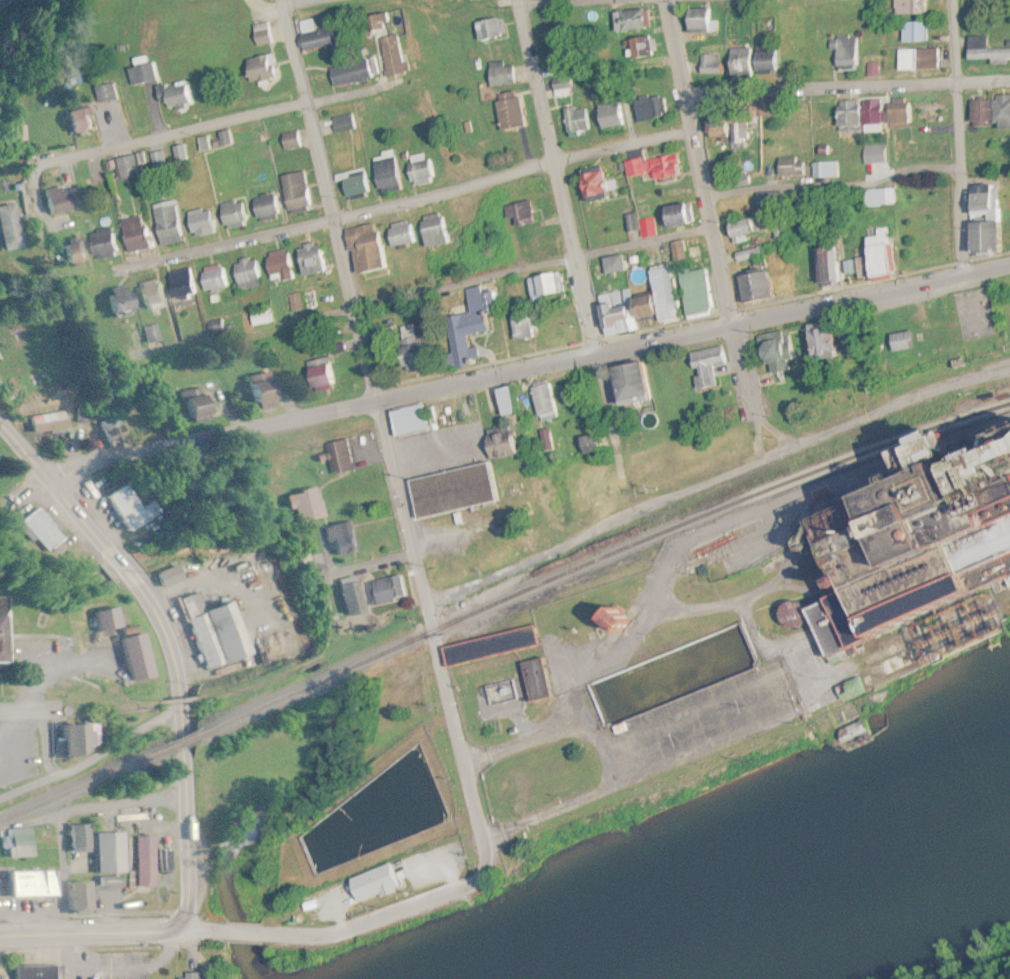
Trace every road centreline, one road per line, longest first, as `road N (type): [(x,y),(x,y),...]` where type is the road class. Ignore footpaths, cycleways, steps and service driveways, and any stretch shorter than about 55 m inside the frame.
road 1 (residential): [(285,14),(484,839),(488,860),(468,888)]
road 2 (residential): [(1009,265),(377,404)]
road 3 (residential): [(116,273),(691,131)]
road 4 (residential): [(618,445),(515,0)]
road 5 (residential): [(49,234),(34,192),(35,176),(52,162),(384,86)]
road 6 (residential): [(749,403),(668,0)]
road 7 (residential): [(352,309),(711,230)]
road 8 (primary): [(190,933),(180,684),(162,625),(136,585)]
road 9 (residential): [(53,483),(101,461),(377,404)]
road 10 (residential): [(684,100),(1009,82)]
road 11 (residential): [(964,274),(952,0)]
road 12 (residential): [(704,199),(882,183),(934,166),(959,170)]
road 13 (residential): [(0,802),(77,771),(183,710)]
road 14 (residential): [(276,935),(321,938),(468,888)]
road 15 (primary): [(0,940),(190,933)]
road 16 (primary): [(107,551),(0,420)]
road 17 (residential): [(186,797),(30,823)]

